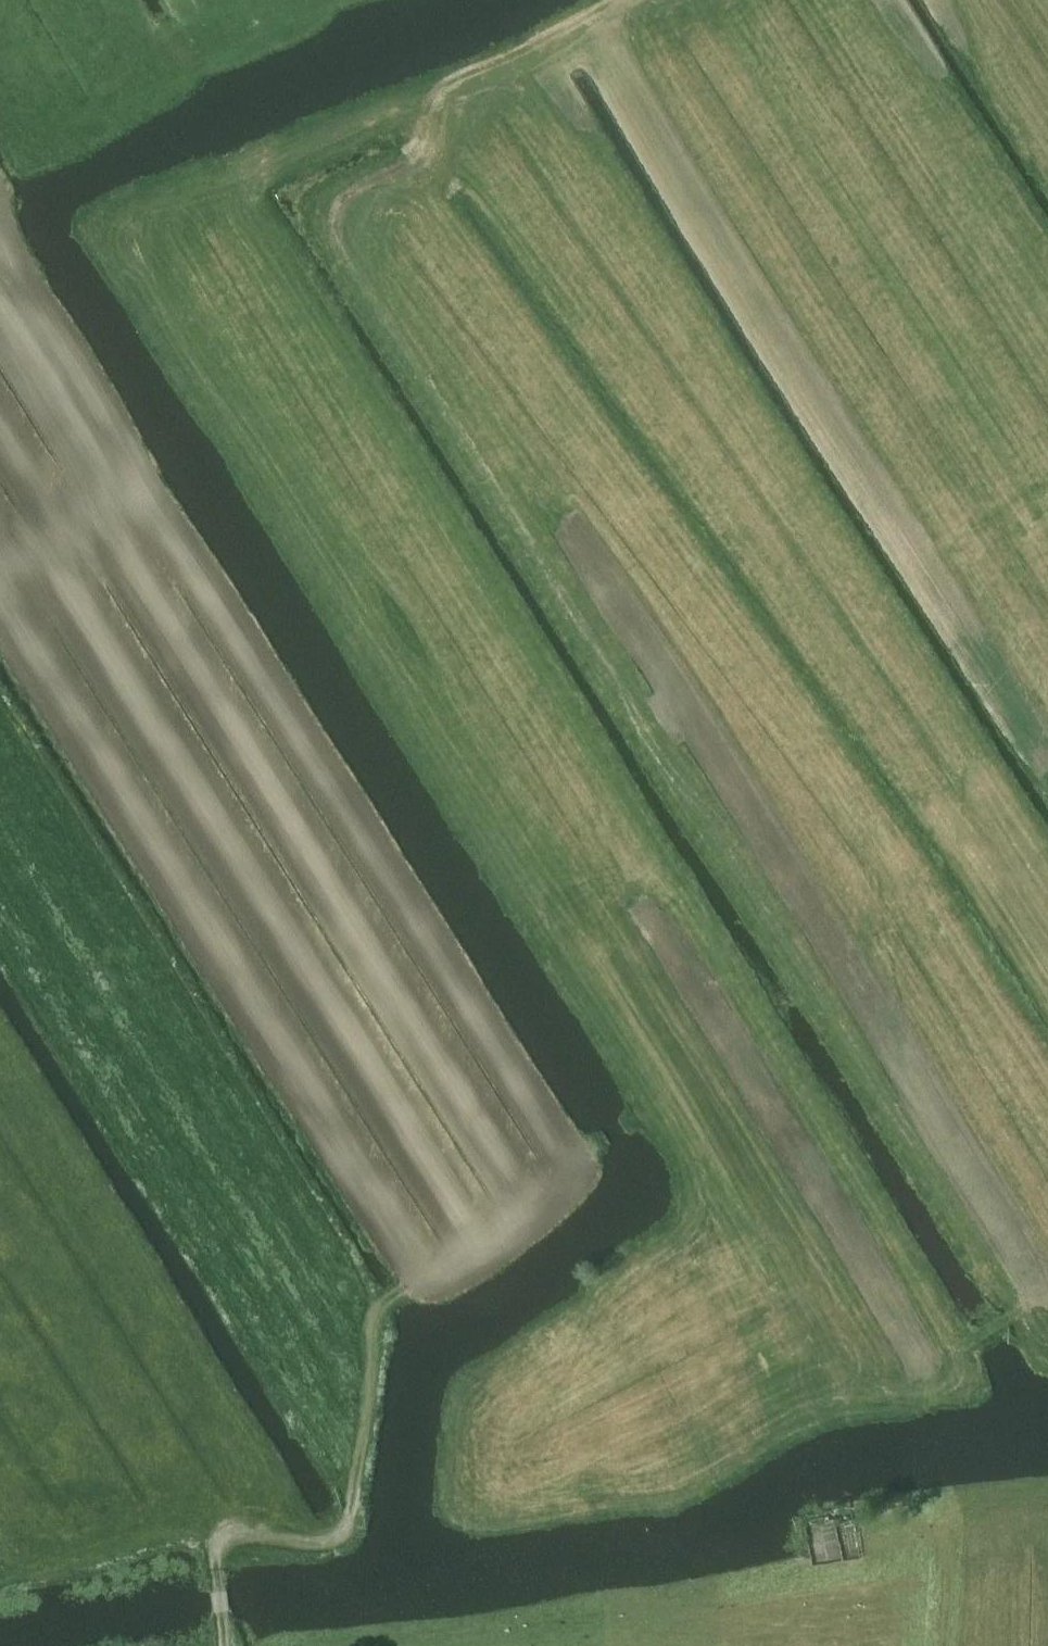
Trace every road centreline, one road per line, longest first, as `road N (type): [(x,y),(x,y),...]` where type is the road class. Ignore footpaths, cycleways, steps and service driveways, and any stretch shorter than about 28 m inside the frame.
road 1 (track): [(225,1645),(215,1567),(224,1539),(263,1535),(320,1547),(346,1533),(377,1311),(467,1256)]
road 2 (track): [(951,1354),(1009,1321),(1047,1285)]

